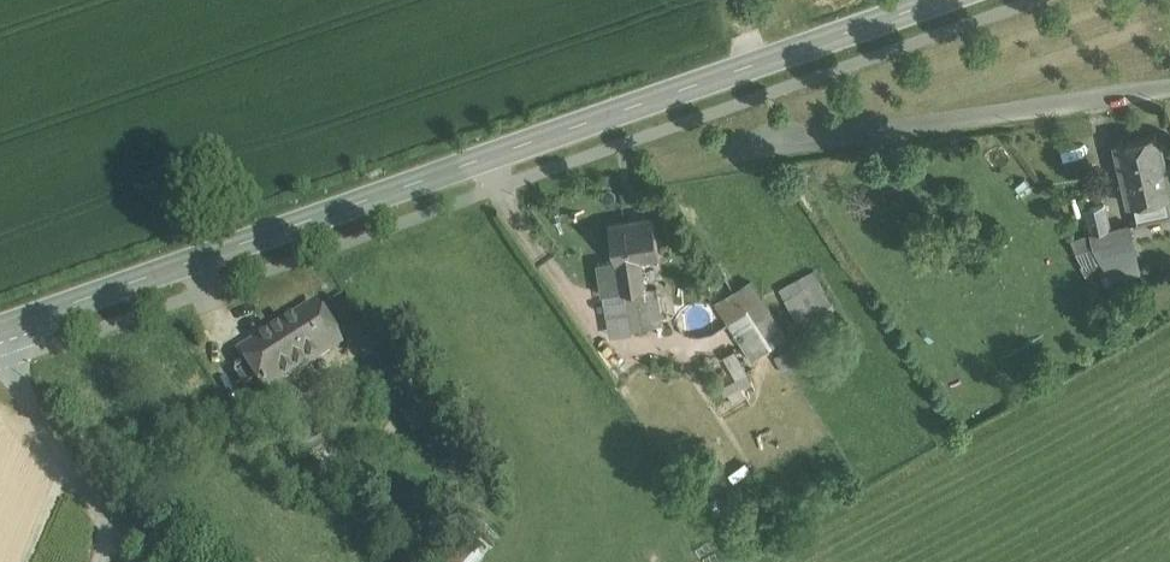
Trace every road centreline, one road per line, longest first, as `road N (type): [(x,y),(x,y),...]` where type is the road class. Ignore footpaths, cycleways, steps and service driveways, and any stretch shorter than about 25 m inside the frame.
road 1 (tertiary): [(0,329),(934,0)]
road 2 (residential): [(777,147),(1169,92)]
road 3 (unclassified): [(0,363),(80,481),(155,561)]

